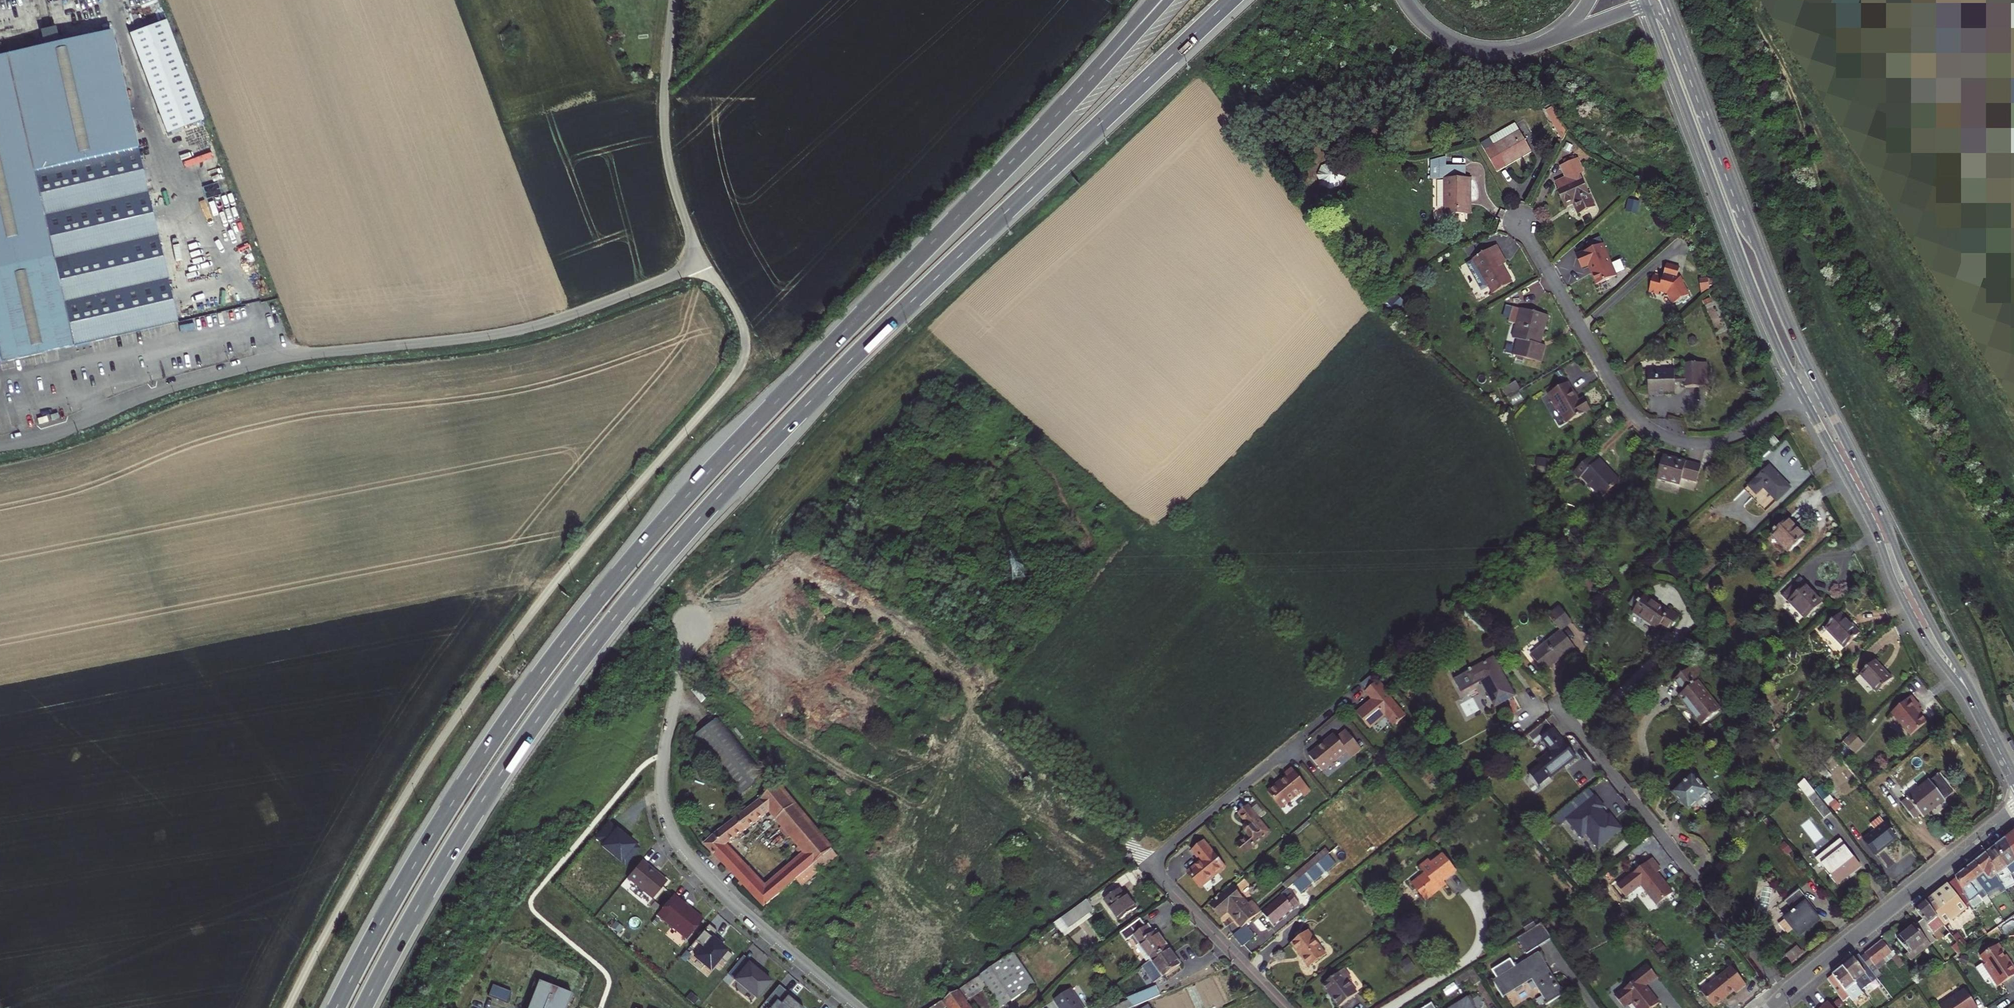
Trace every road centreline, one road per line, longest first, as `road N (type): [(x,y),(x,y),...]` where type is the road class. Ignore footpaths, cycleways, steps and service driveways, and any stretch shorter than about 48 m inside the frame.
road 1 (trunk): [(364,1007),(495,781),(673,546),(877,334),(1230,0)]
road 2 (trunk): [(1081,89),(758,422),(590,611),(484,758),(338,1007)]
road 3 (residential): [(704,265),(534,327),(278,358),(0,444)]
road 4 (residential): [(857,1007),(731,901),(671,831),(662,770),(689,633)]
road 5 (residential): [(283,1007),(363,859),(523,618)]
road 6 (residential): [(704,265),(743,326),(744,360),(523,618)]
road 7 (residential): [(1333,718),(1149,865),(1287,1007)]
road 8 (secondary): [(1646,4),(1801,392)]
road 9 (residential): [(1520,221),(1625,407),(1653,431),(1688,444),(1726,441),(1801,392)]
road 10 (secondary): [(1801,392),(1926,642),(1988,728)]
road 11 (secondary): [(1988,728),(1816,383)]
road 12 (residential): [(1786,994),(1556,707)]
road 13 (secondary): [(1816,383),(1707,110)]
road 14 (residential): [(1786,994),(2013,810)]
road 15 (residential): [(674,0),(665,144),(704,265)]
road 16 (trunk): [(1540,44),(1471,51),(1433,31),(1405,0)]
road 17 (trunk): [(1707,110),(1656,7),(1646,4)]
road 18 (trunk): [(1169,0),(1081,89)]

